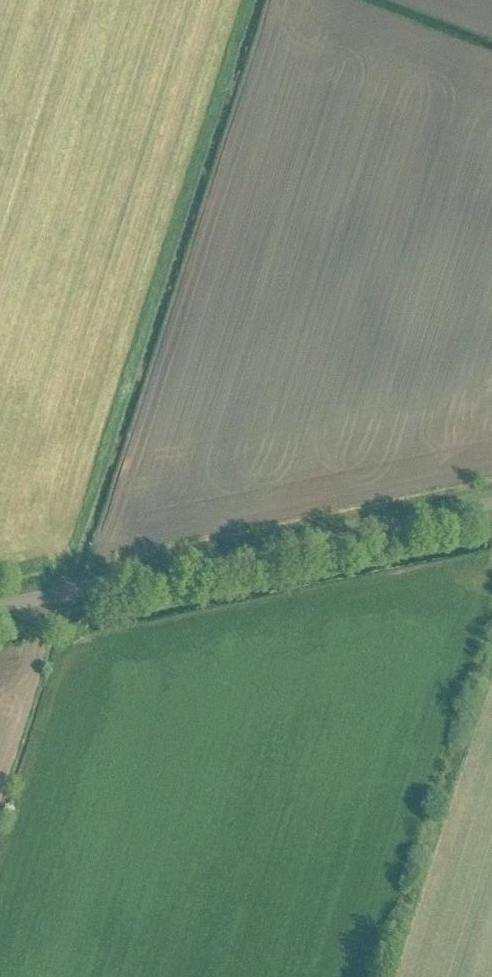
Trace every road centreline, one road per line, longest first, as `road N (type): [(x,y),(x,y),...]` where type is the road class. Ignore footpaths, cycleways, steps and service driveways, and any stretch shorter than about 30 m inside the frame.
road 1 (unclassified): [(0,607),(491,505)]

